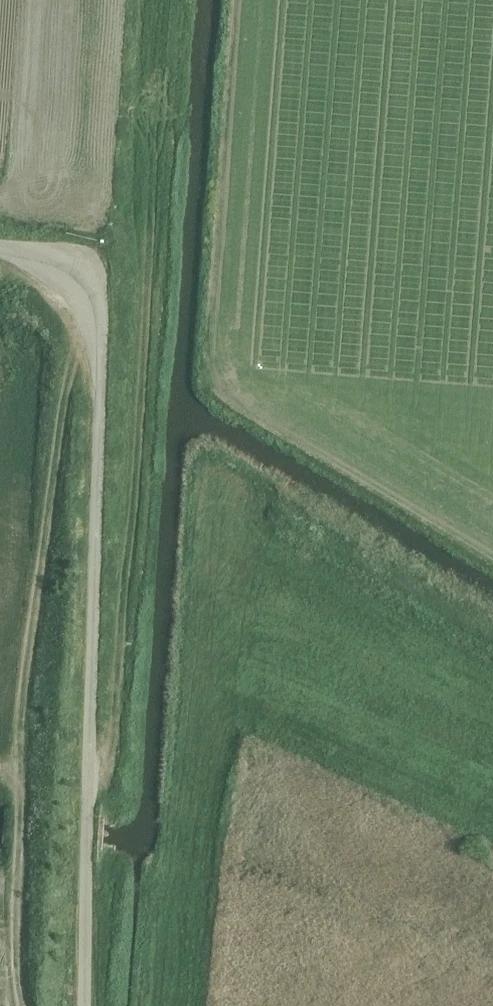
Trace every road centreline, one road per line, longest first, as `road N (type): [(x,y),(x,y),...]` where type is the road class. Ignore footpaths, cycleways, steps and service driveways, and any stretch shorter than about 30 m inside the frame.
road 1 (unclassified): [(85,1005),(99,308),(80,273),(58,260),(0,252)]

